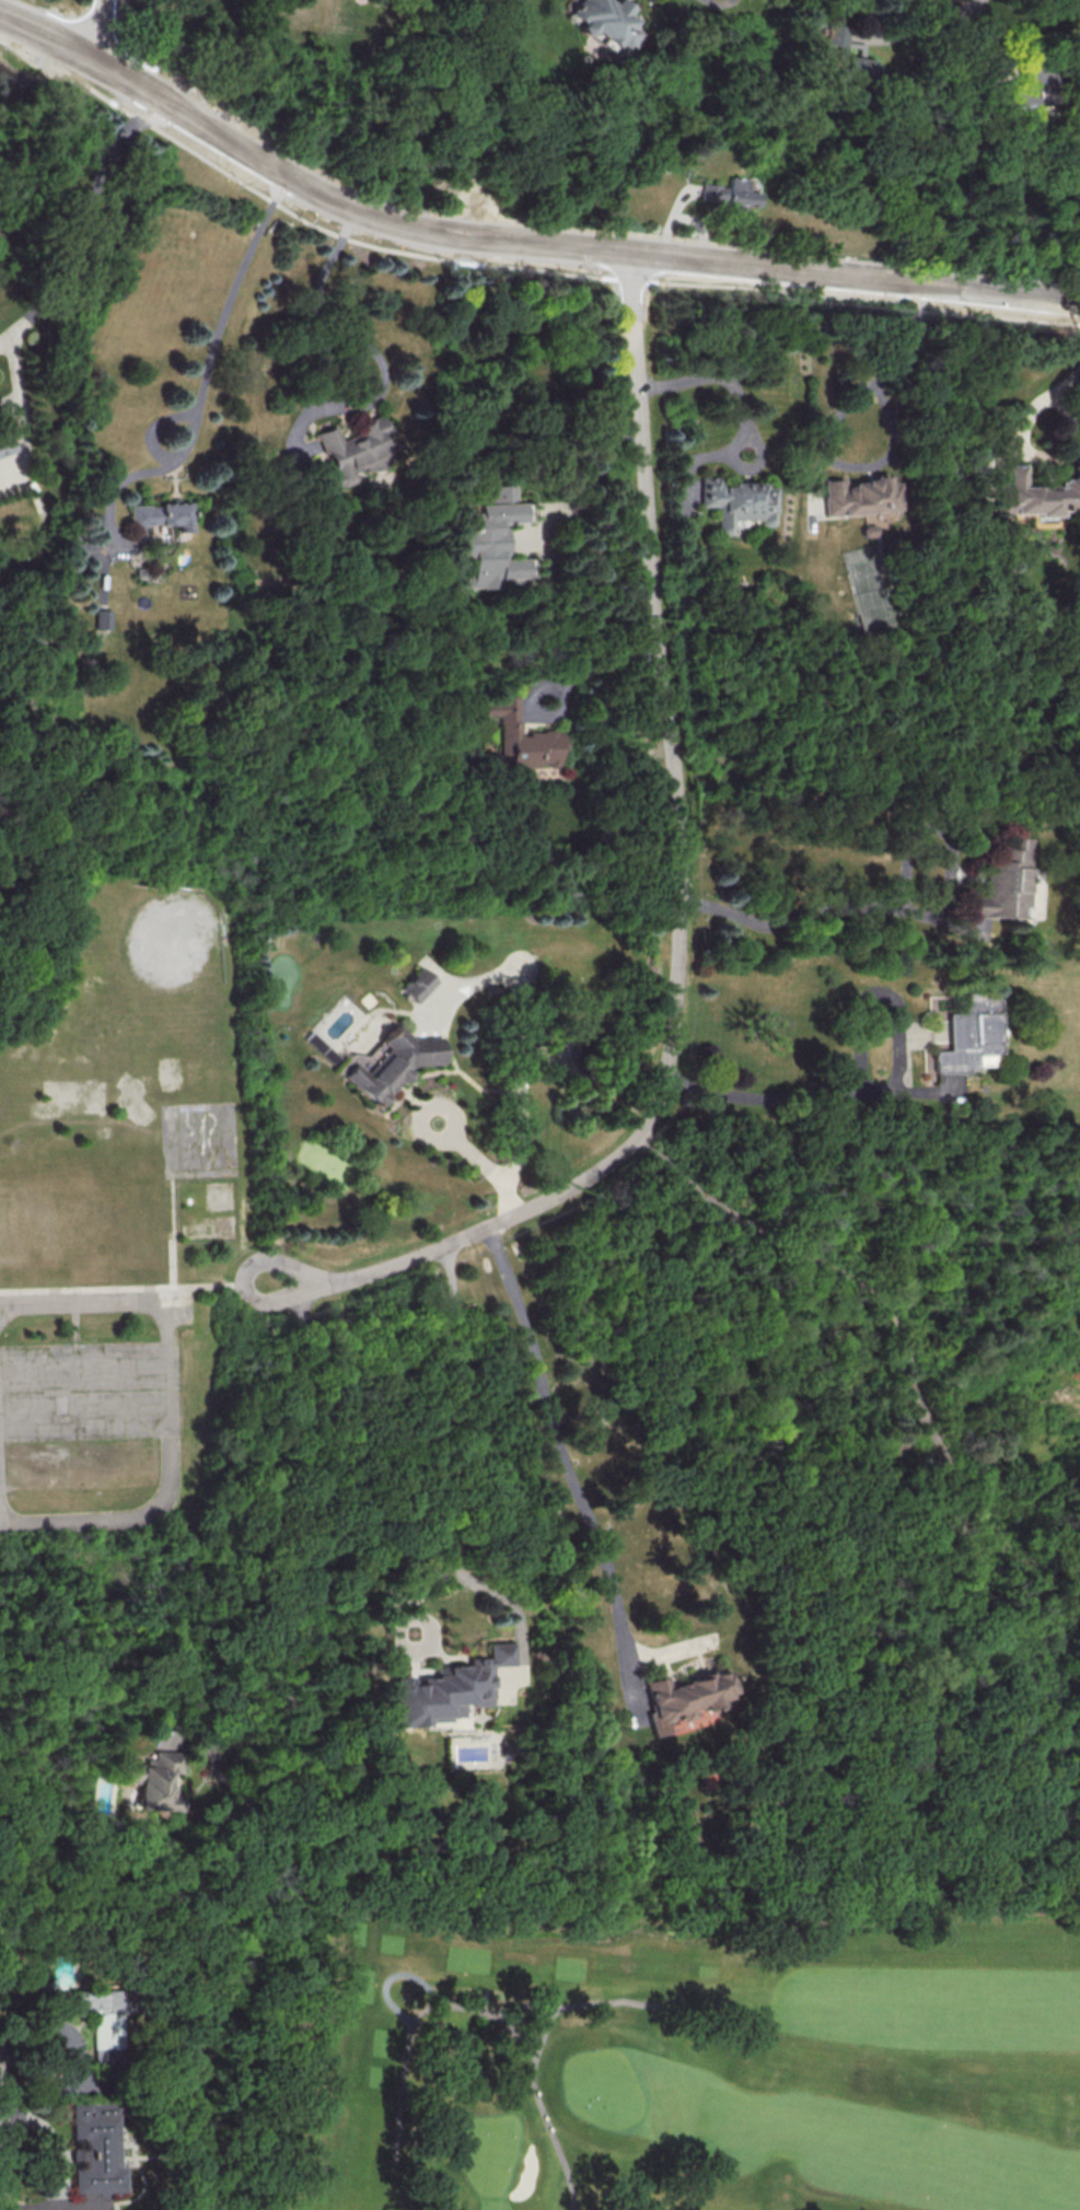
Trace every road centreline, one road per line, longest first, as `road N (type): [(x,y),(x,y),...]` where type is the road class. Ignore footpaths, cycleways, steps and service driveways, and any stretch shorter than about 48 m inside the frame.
road 1 (residential): [(267,1282),(333,1282),(419,1258),(553,1198),(628,1149),(664,1081),(680,937),(677,793),(650,584),(626,251)]
road 2 (tertiary): [(1079,302),(402,224),(301,183),(89,55)]

